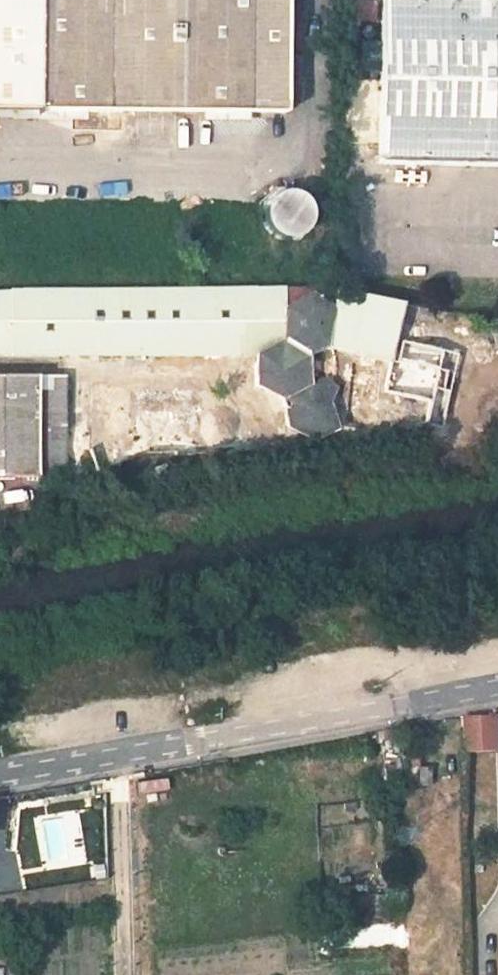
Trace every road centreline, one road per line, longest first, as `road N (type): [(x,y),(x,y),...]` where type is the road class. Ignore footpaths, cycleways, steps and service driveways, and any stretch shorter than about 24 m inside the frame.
road 1 (unclassified): [(0,775),(497,689)]

